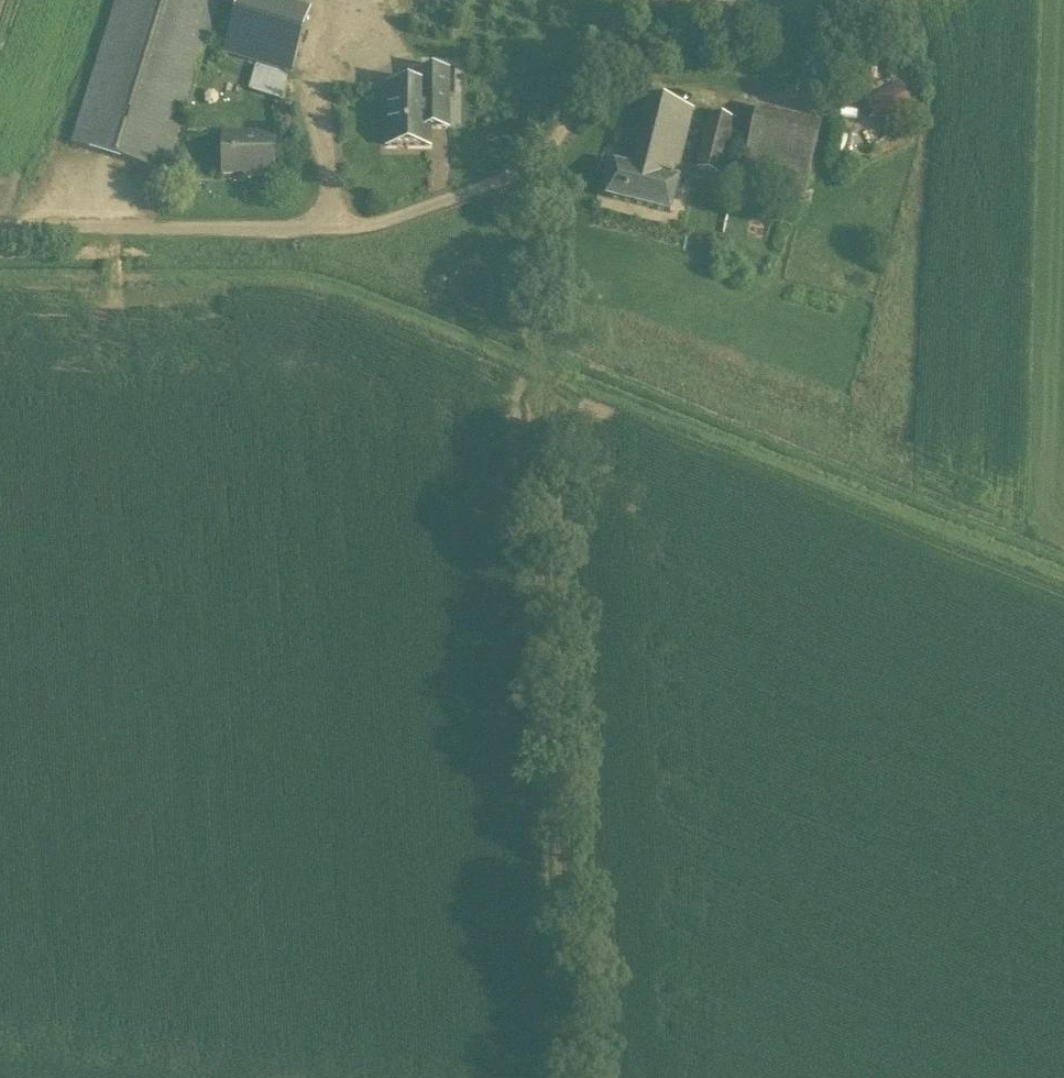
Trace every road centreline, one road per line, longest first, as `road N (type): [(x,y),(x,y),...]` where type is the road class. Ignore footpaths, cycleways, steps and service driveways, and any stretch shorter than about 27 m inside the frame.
road 1 (unclassified): [(517,173),(360,225),(0,226)]
road 2 (track): [(638,0),(613,25),(591,85),(554,143),(517,173)]

